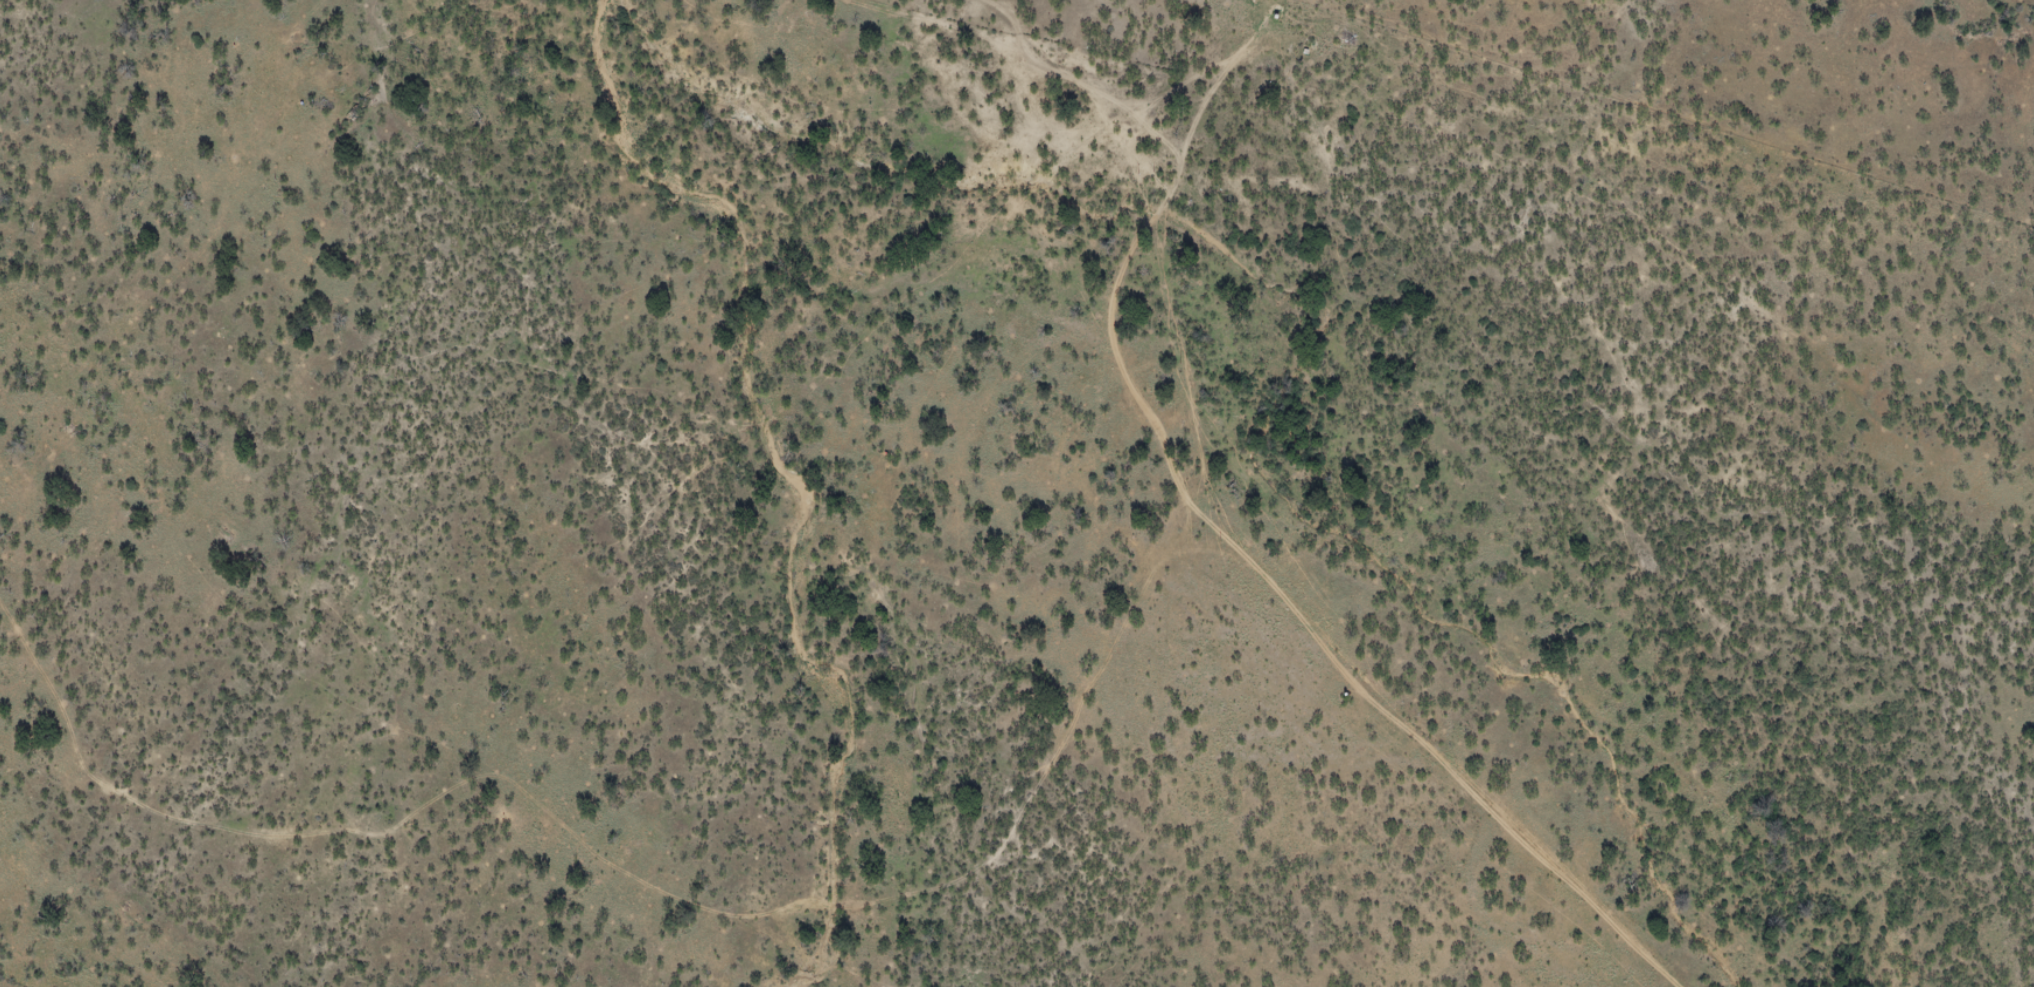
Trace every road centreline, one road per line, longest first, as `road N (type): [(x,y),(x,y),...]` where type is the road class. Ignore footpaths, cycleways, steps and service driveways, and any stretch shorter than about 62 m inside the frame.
road 1 (residential): [(1673,986),(1421,725),(1199,517),(1134,398),(1124,249),(1213,65)]

